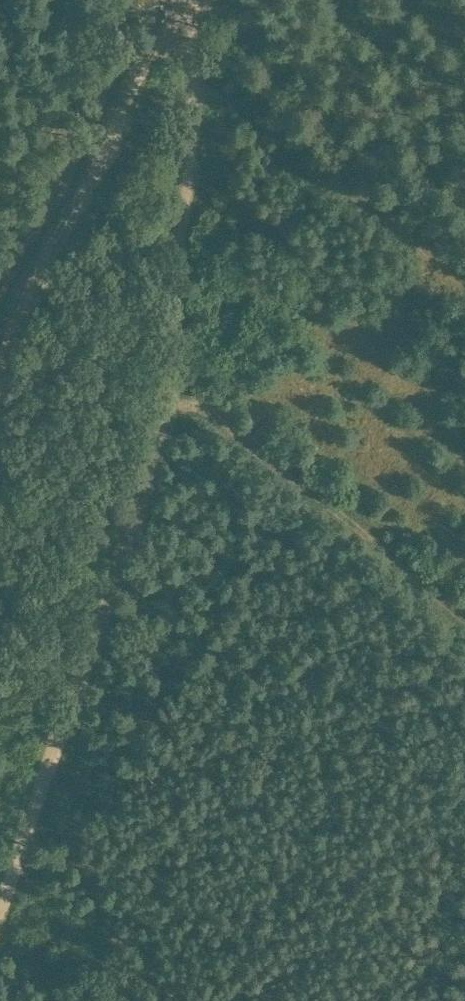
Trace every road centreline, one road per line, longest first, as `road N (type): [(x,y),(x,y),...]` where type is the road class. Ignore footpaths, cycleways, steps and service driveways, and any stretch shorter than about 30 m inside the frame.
road 1 (track): [(191,68),(173,395),(67,712)]
road 2 (track): [(173,395),(464,637)]
road 3 (track): [(0,942),(67,712)]
road 4 (track): [(464,345),(456,349),(435,408),(339,533)]

